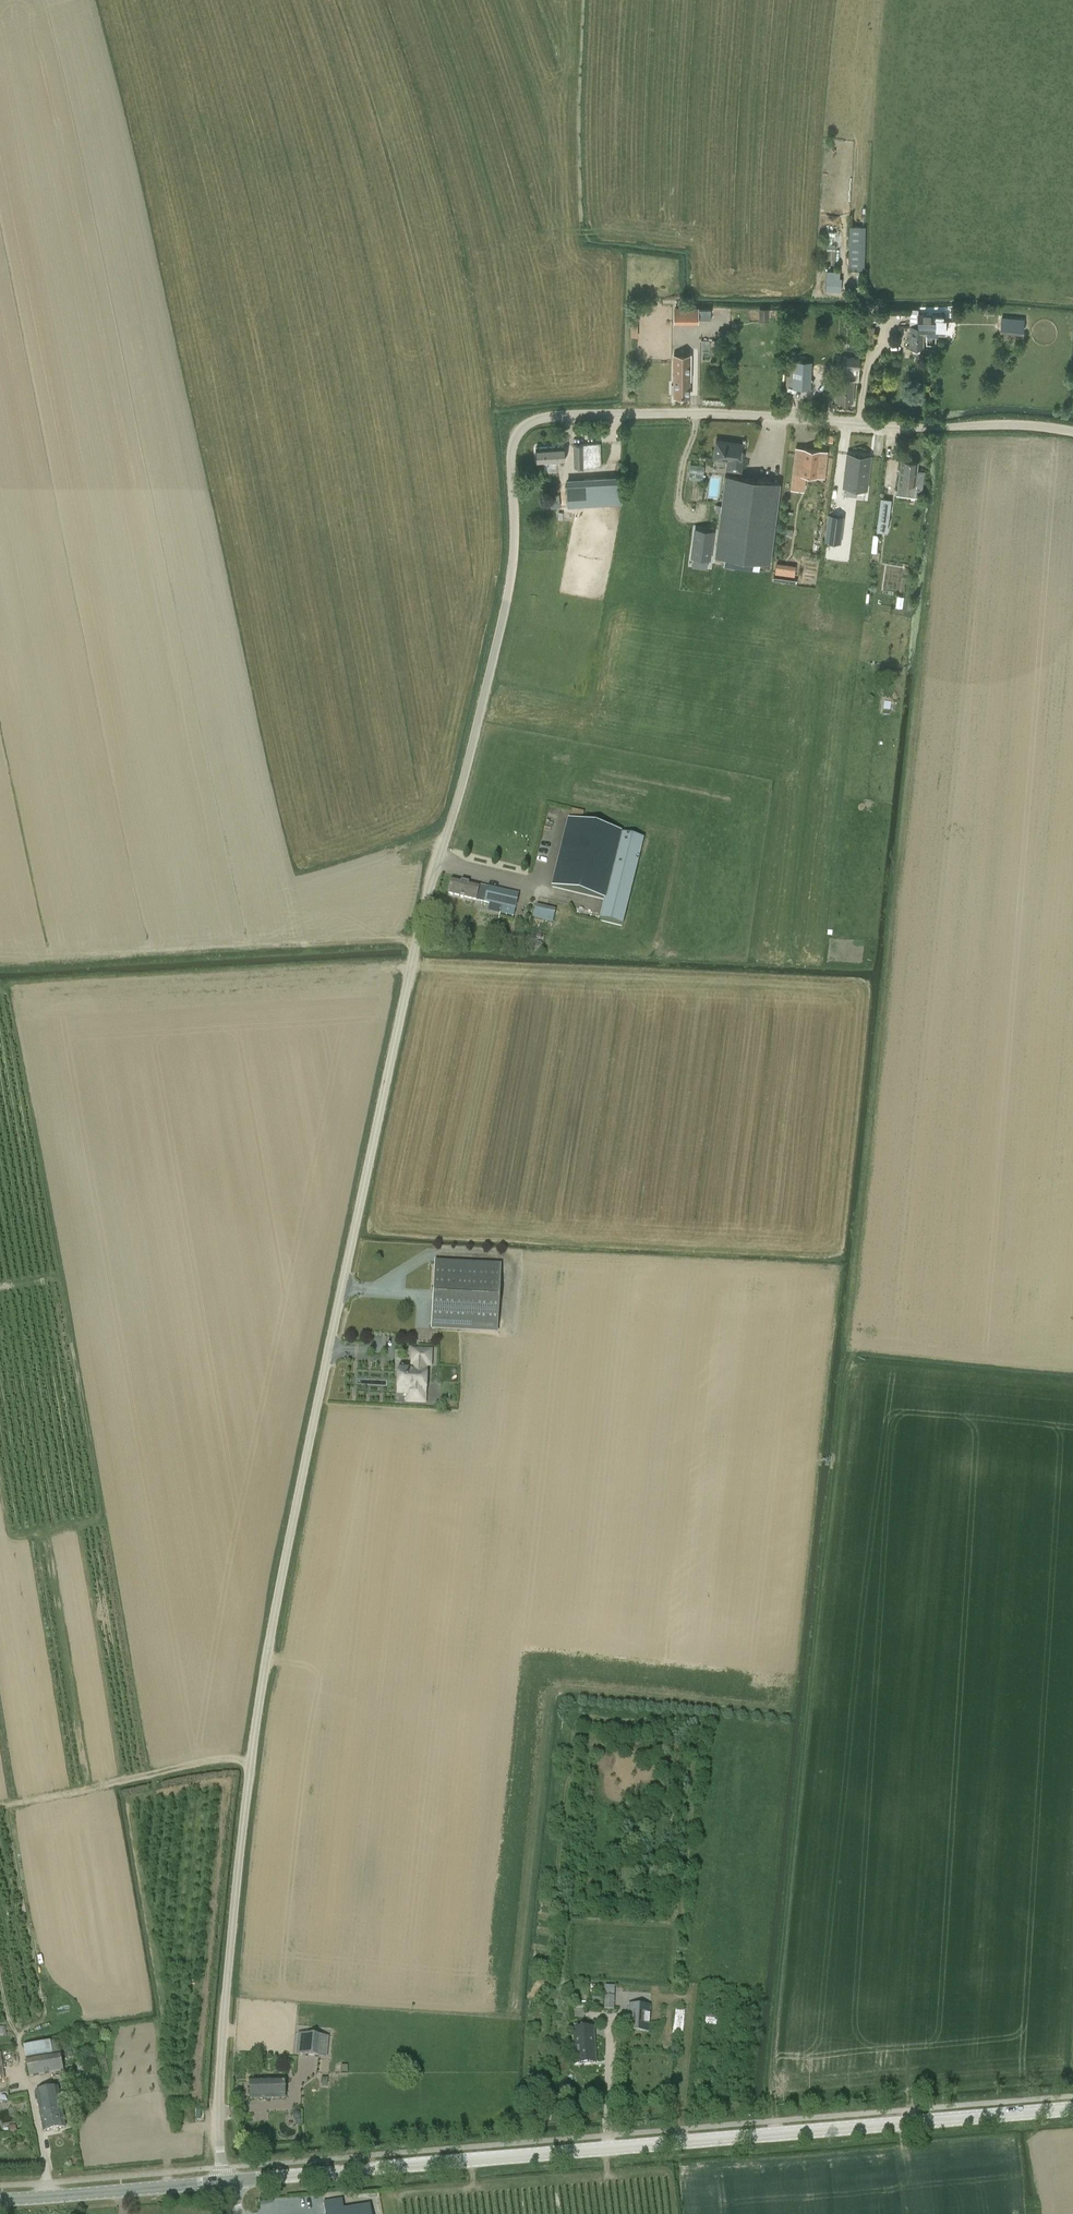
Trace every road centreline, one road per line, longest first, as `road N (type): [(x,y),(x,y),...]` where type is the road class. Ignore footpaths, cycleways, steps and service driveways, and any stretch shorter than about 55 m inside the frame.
road 1 (unclassified): [(226,2183),(218,2117),(238,1800),(260,1657),(390,1043),(499,601),(507,558),(504,446),(520,422)]
road 2 (primary): [(226,2183),(1072,2109)]
road 3 (unclassified): [(1072,429),(697,414),(538,414),(520,422)]
road 4 (primary): [(226,2183),(0,2201)]

